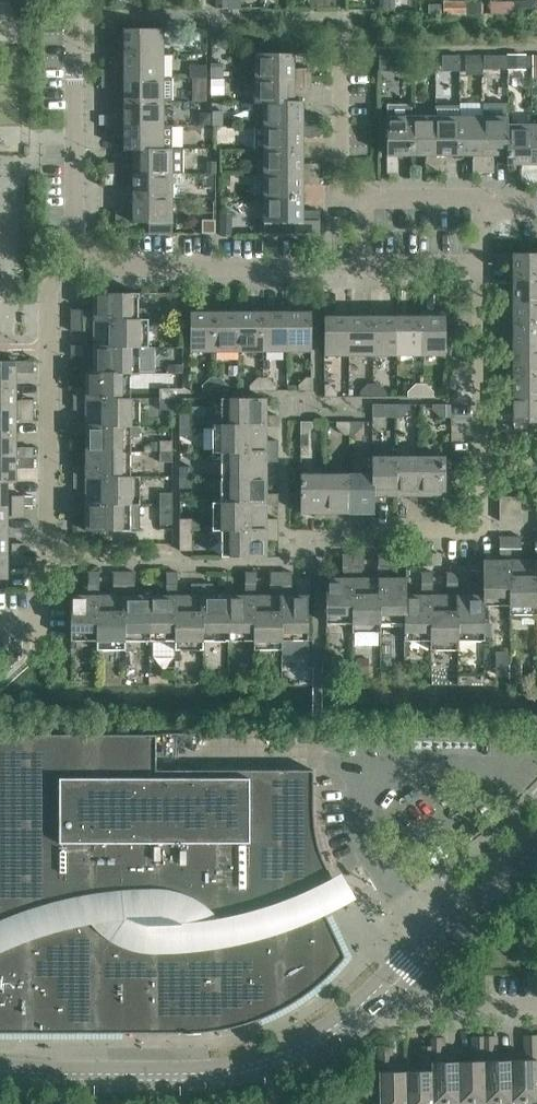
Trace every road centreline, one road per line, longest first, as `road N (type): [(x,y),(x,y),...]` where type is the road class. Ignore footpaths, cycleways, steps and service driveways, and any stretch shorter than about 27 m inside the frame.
road 1 (tertiary): [(0,1075),(210,1078),(279,1059),(367,1008),(536,839)]
road 2 (residential): [(47,559),(54,296),(88,269)]
road 3 (residential): [(287,565),(321,565),(321,541),(487,532),(486,469)]
road 4 (residential): [(365,274),(88,269)]
road 5 (residential): [(88,269),(82,0)]
road 6 (residential): [(47,559),(287,565)]
road 7 (residential): [(486,469),(481,274)]
road 8 (residential): [(287,396),(287,565)]
road 9 (residential): [(364,204),(345,204),(345,75)]

